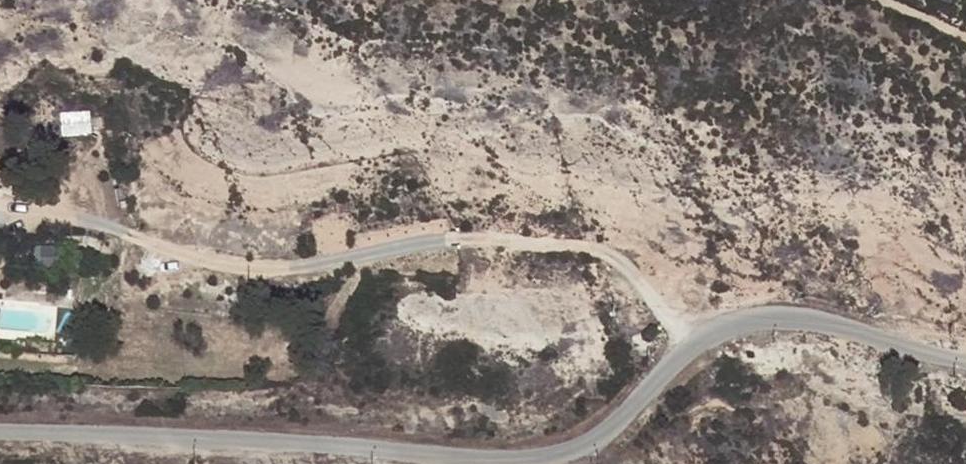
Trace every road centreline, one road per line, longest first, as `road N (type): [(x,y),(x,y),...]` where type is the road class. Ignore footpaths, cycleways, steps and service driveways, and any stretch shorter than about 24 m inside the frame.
road 1 (unclassified): [(965,364),(833,323),(758,318),(694,343),(603,436),(535,459),(0,433)]

